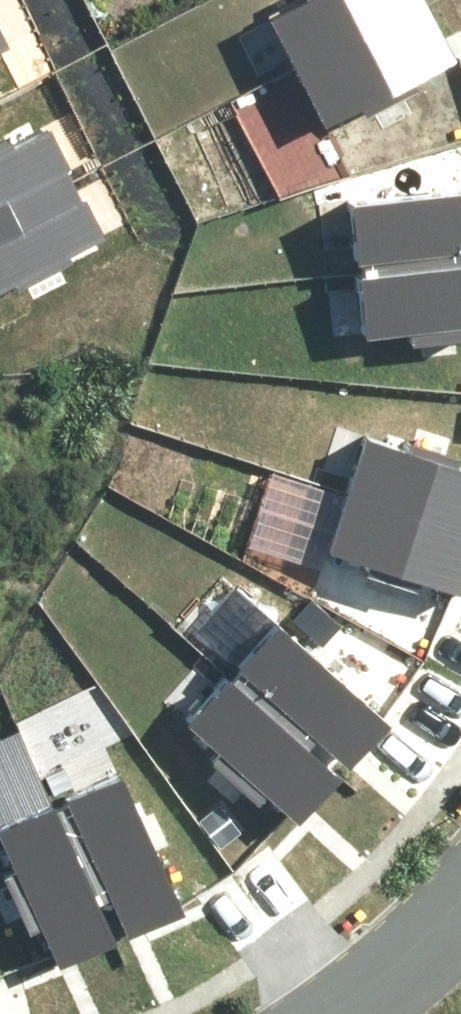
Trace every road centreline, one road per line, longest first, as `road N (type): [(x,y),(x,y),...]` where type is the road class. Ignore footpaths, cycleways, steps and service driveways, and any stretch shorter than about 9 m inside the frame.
road 1 (residential): [(460,903),(353,1013)]

